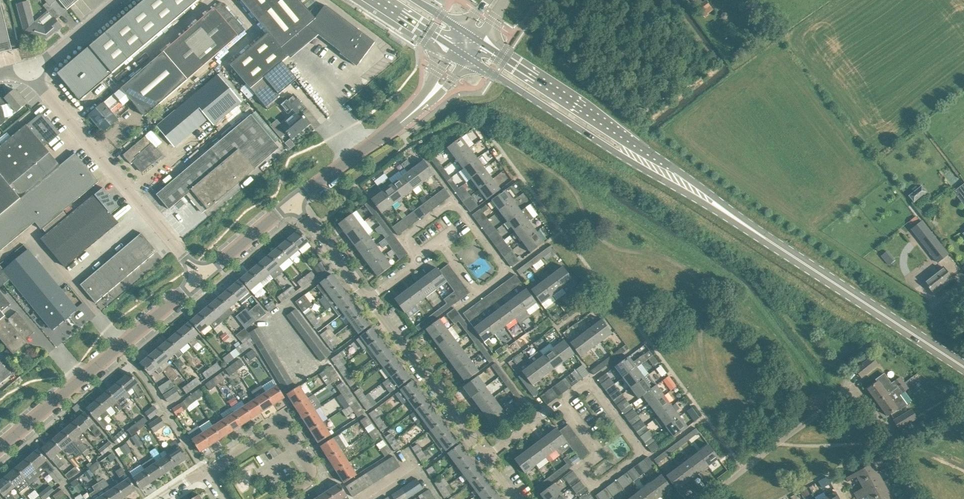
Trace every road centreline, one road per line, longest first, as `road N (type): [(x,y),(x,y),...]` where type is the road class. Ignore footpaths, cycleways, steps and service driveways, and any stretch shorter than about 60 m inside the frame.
road 1 (secondary): [(460,50),(657,176),(718,205)]
road 2 (secondary): [(718,205),(471,36)]
road 3 (secondary): [(963,366),(718,205)]
road 4 (residential): [(421,260),(403,236),(450,200),(507,272),(479,291),(441,241)]
road 5 (unclassified): [(26,72),(204,275)]
road 6 (residential): [(695,498),(851,388),(887,441)]
road 7 (residential): [(296,202),(412,112),(460,50)]
road 8 (residential): [(562,400),(588,379),(640,450),(597,484),(583,467),(601,452)]
road 9 (residential): [(484,457),(369,298)]
road 10 (residential): [(282,498),(312,478),(275,425),(204,473)]
road 11 (residential): [(0,448),(123,345)]
road 12 (residential): [(204,473),(123,345)]
road 13 (residential): [(369,298),(296,202)]

